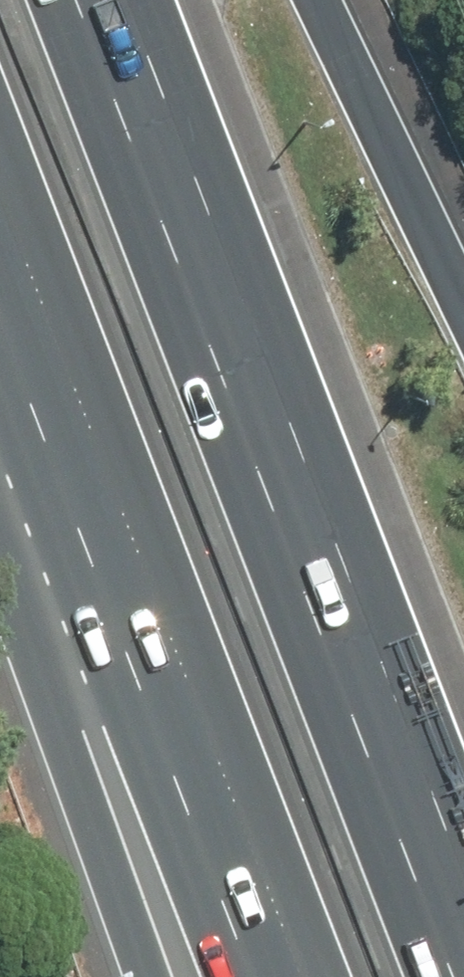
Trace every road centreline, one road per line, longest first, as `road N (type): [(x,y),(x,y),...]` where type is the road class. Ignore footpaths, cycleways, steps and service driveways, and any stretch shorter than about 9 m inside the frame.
road 1 (motorway): [(75,0),(451,976)]
road 2 (motorway): [(301,976),(0,196)]
road 3 (motorway): [(148,976),(65,734),(0,277)]
road 4 (motorway): [(336,0),(463,255)]

